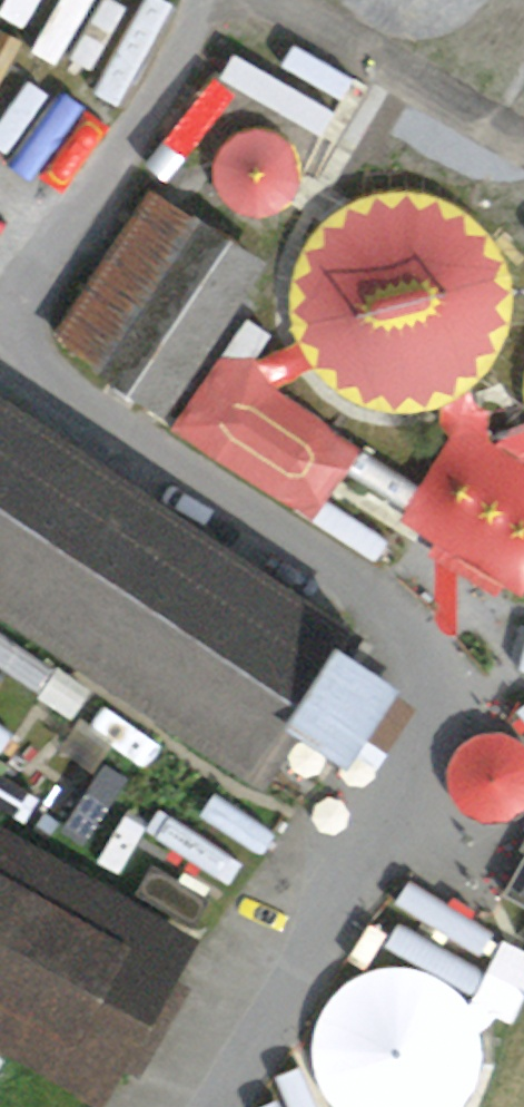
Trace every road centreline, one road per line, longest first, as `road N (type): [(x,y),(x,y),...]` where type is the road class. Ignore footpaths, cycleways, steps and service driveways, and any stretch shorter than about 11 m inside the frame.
road 1 (unclassified): [(198,0),(174,62),(34,271),(23,307),(24,341),(39,371),(404,615),(422,647),(425,679),(423,710),(357,882),(217,1106)]

